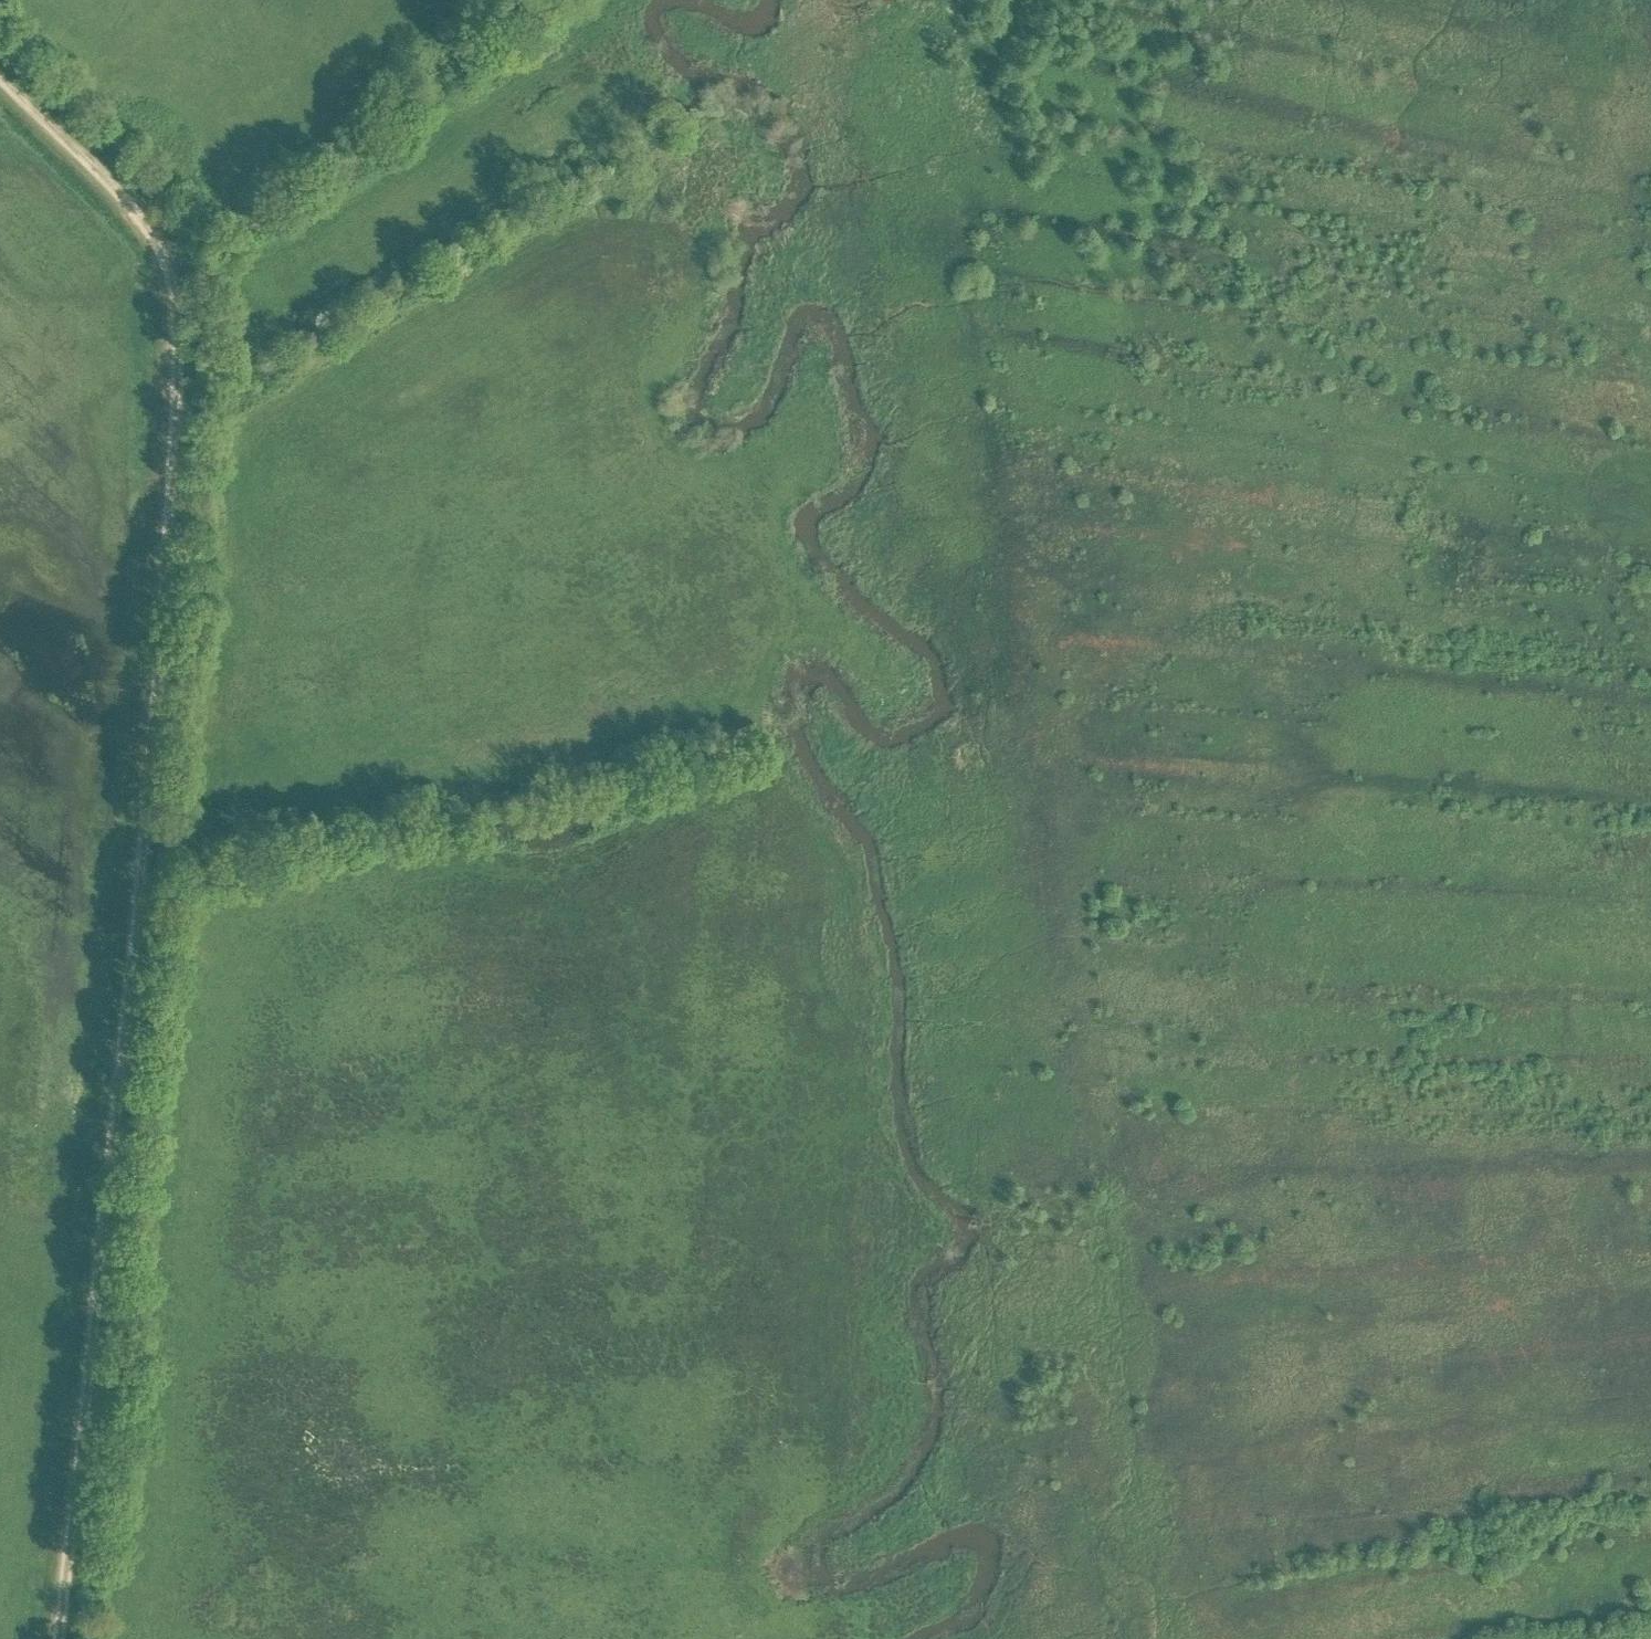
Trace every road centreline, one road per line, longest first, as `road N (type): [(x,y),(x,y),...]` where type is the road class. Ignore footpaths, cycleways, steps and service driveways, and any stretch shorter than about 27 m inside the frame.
road 1 (track): [(0,81),(142,221),(162,254),(173,295),(139,864),(55,1638)]

